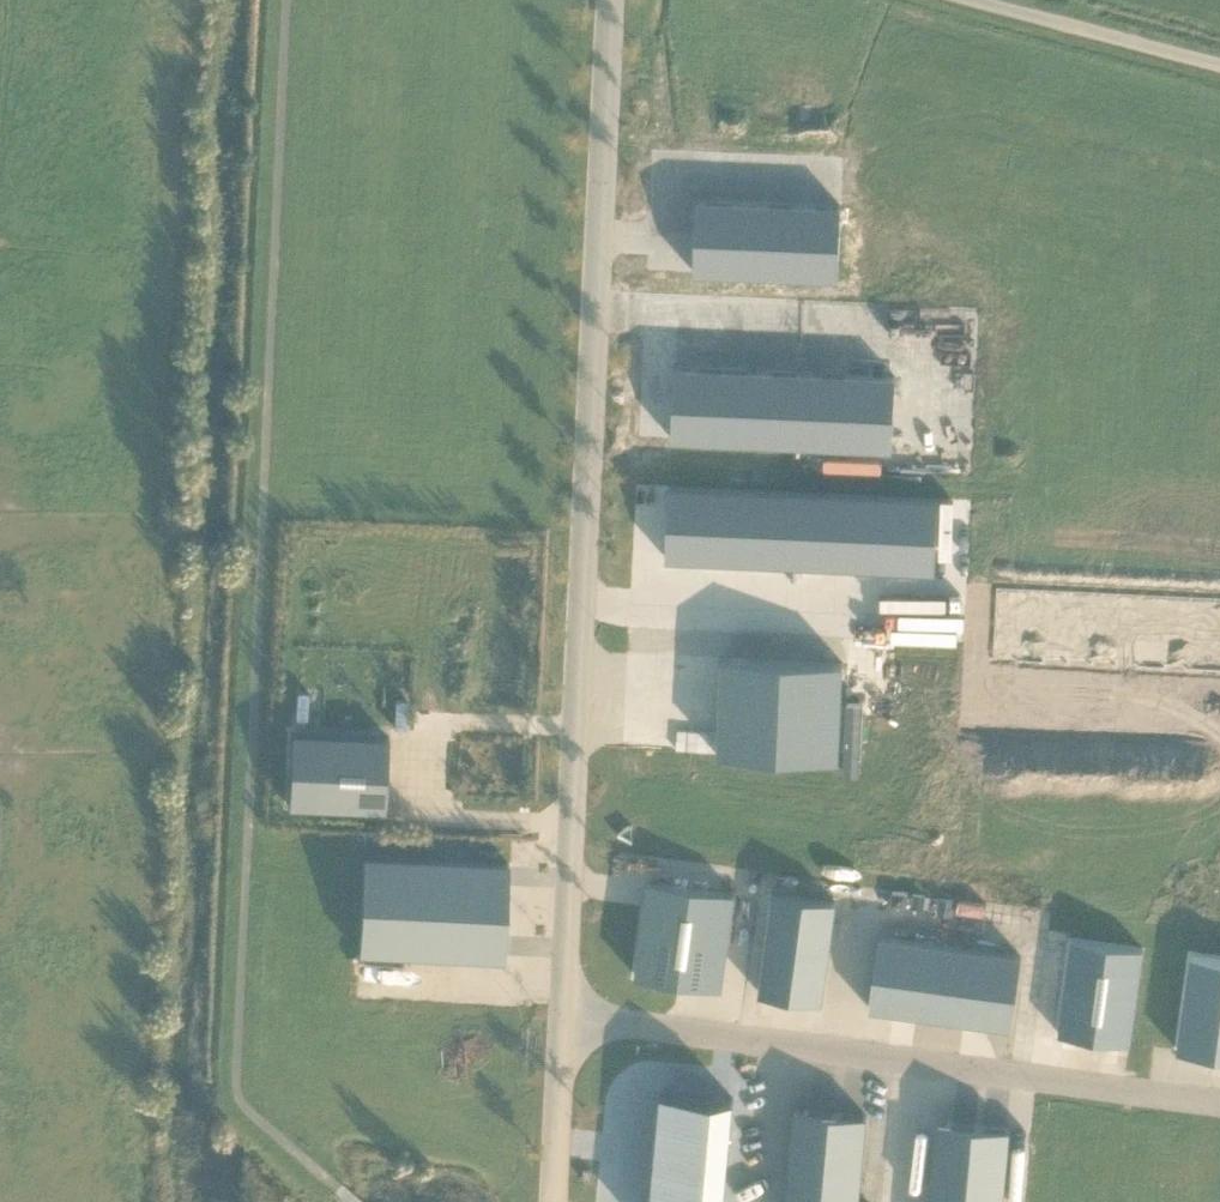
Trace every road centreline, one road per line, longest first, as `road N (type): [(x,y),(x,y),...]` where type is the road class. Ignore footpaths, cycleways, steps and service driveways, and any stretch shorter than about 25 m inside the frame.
road 1 (tertiary): [(614,0),(564,1016)]
road 2 (unclassified): [(1219,1105),(564,1016)]
road 3 (residential): [(1219,63),(989,0)]
road 4 (tertiary): [(564,1016),(555,1201)]

